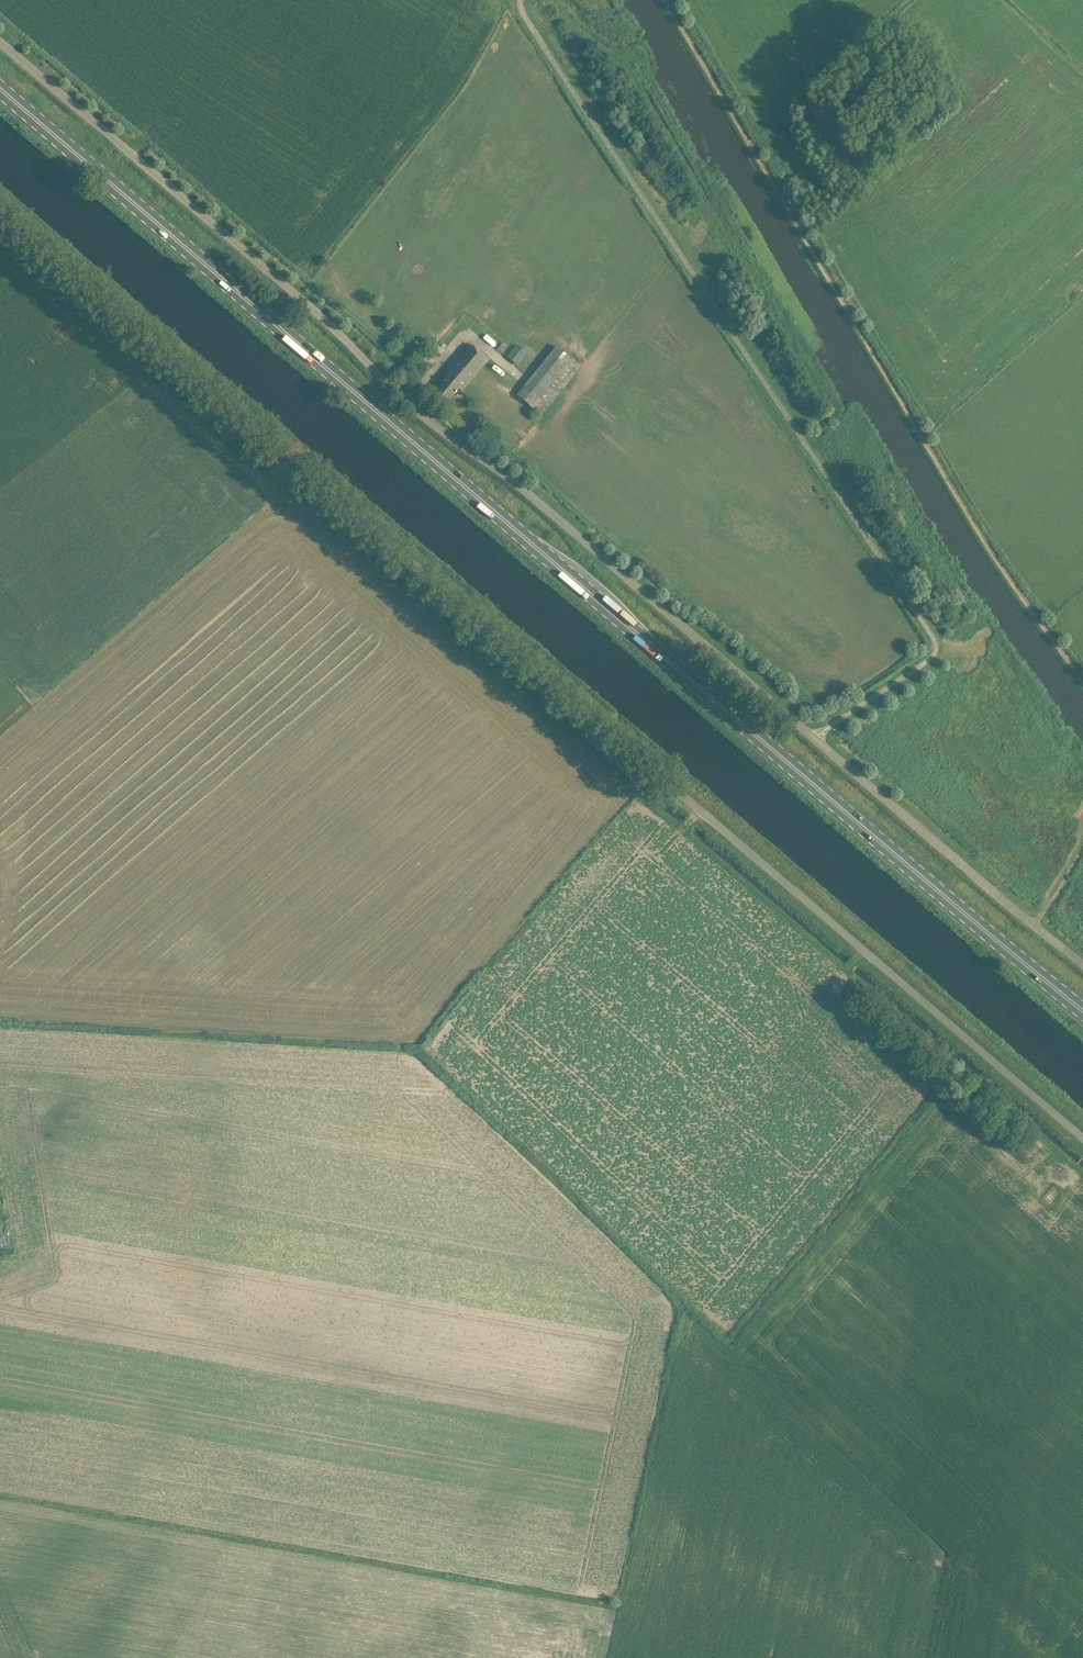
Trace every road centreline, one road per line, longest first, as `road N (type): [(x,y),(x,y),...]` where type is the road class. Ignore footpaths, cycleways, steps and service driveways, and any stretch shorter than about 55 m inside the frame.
road 1 (unclassified): [(1082,1142),(0,219)]
road 2 (unclassified): [(1082,962),(509,478),(428,419),(0,41)]
road 3 (primary): [(1082,1011),(0,91)]

